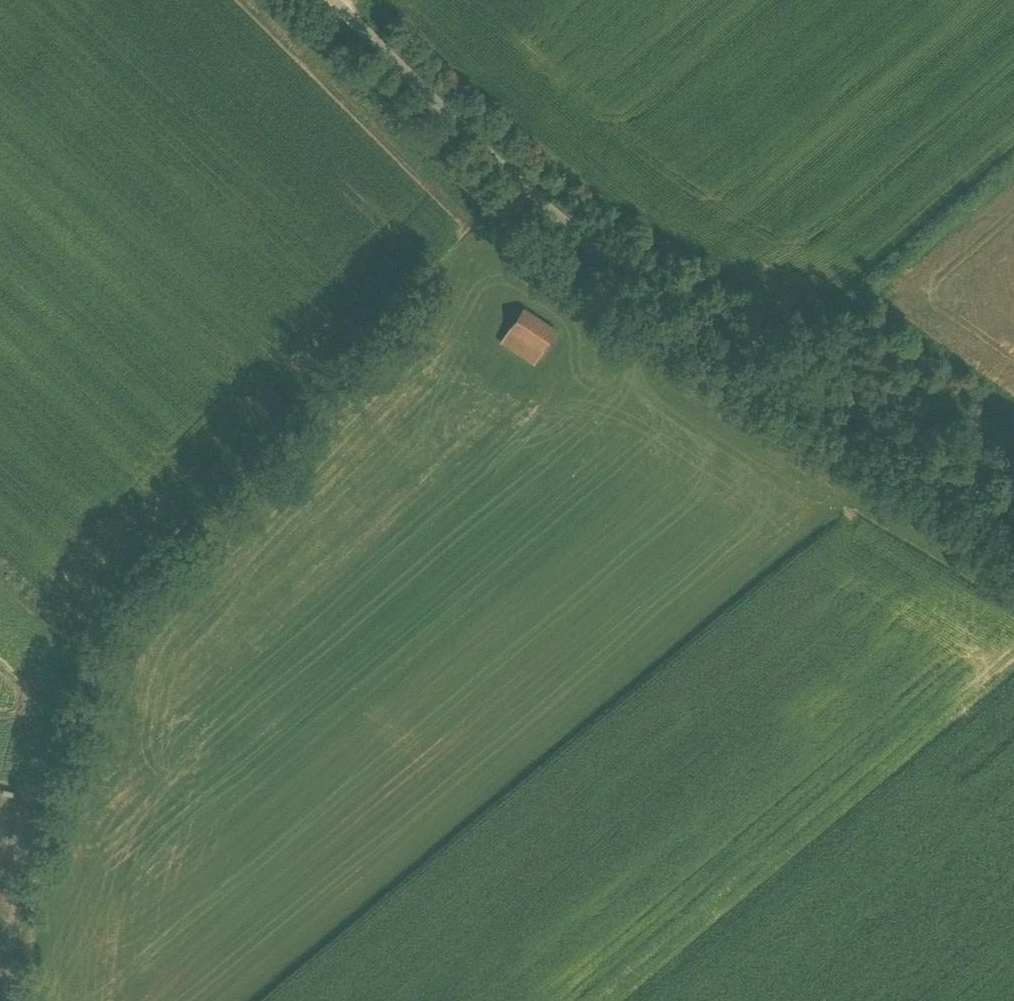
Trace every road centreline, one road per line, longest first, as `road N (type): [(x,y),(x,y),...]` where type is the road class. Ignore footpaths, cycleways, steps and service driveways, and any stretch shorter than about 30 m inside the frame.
road 1 (unclassified): [(1013,506),(598,247),(334,0)]

